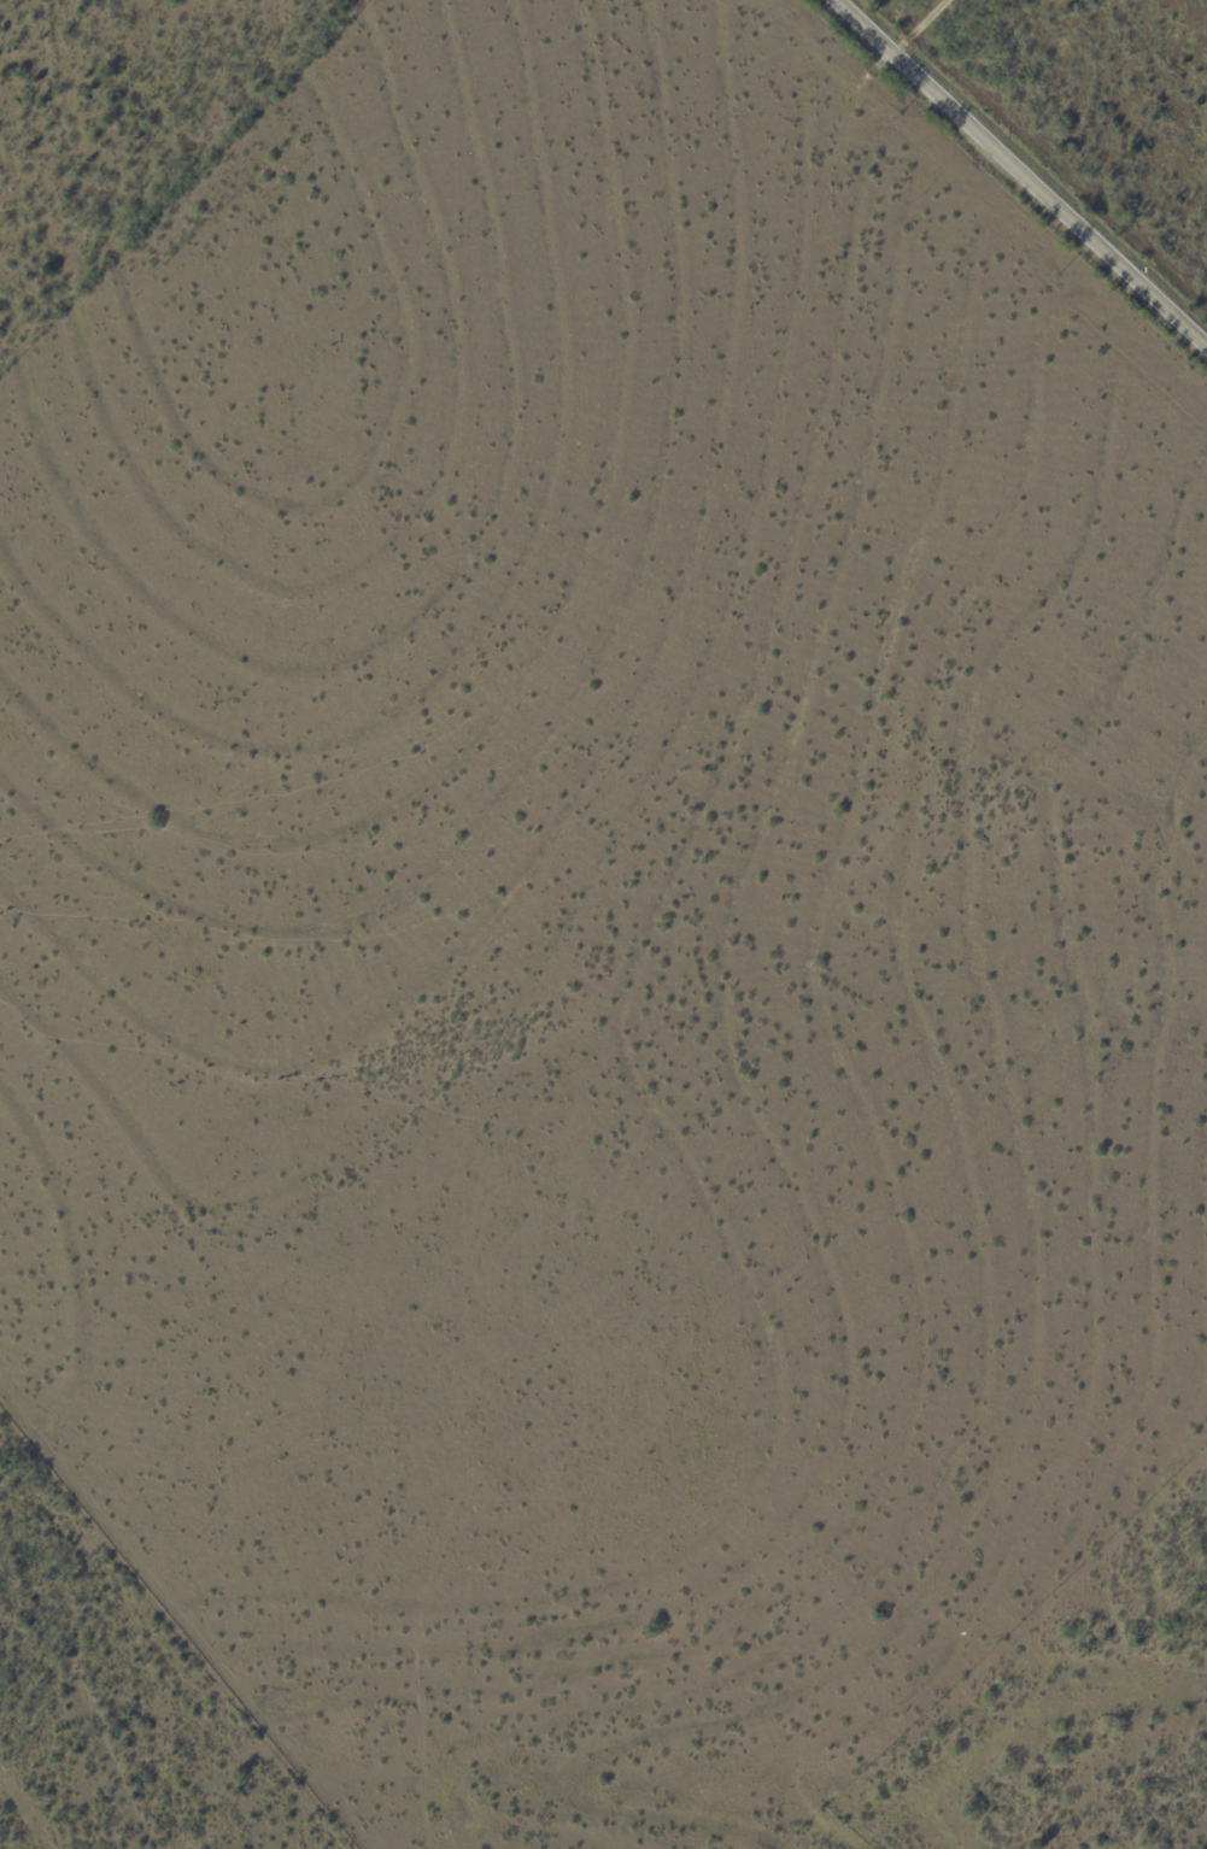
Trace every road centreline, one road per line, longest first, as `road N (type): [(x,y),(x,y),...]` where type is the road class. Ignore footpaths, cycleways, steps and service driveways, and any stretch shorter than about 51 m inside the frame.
road 1 (tertiary): [(835,0),(1206,345)]

